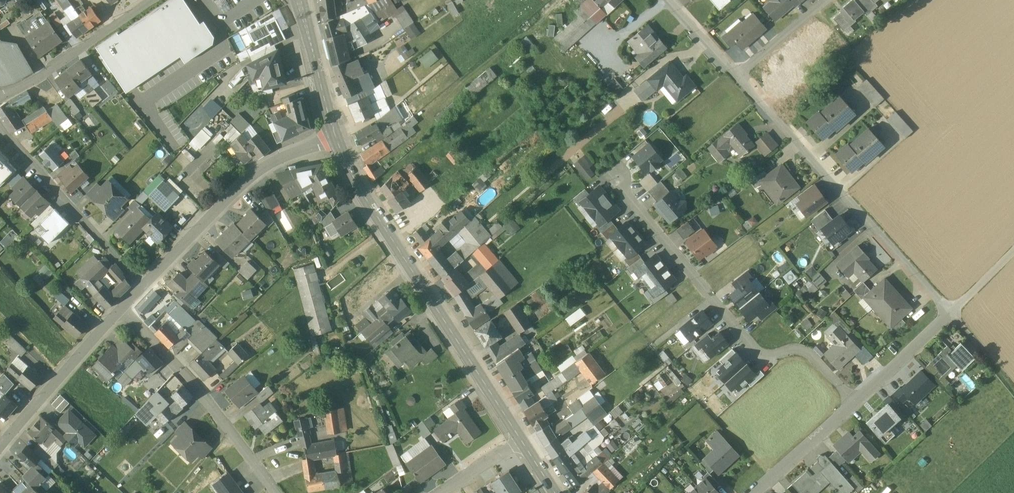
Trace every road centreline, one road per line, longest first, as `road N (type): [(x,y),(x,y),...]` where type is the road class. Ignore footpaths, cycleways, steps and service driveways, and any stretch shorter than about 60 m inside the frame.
road 1 (primary): [(522,442),(373,211),(337,140)]
road 2 (residential): [(855,401),(805,351),(755,351),(618,180)]
road 3 (residential): [(950,315),(737,76)]
road 4 (residential): [(142,287),(258,171),(337,140)]
road 5 (residential): [(122,309),(277,492)]
road 6 (residential): [(0,125),(142,287)]
road 7 (residential): [(0,447),(122,309)]
road 8 (residential): [(153,0),(49,71),(0,94)]
road 9 (primary): [(337,140),(299,0)]
road 10 (residential): [(753,492),(855,401)]
road 11 (residential): [(855,401),(950,315)]

